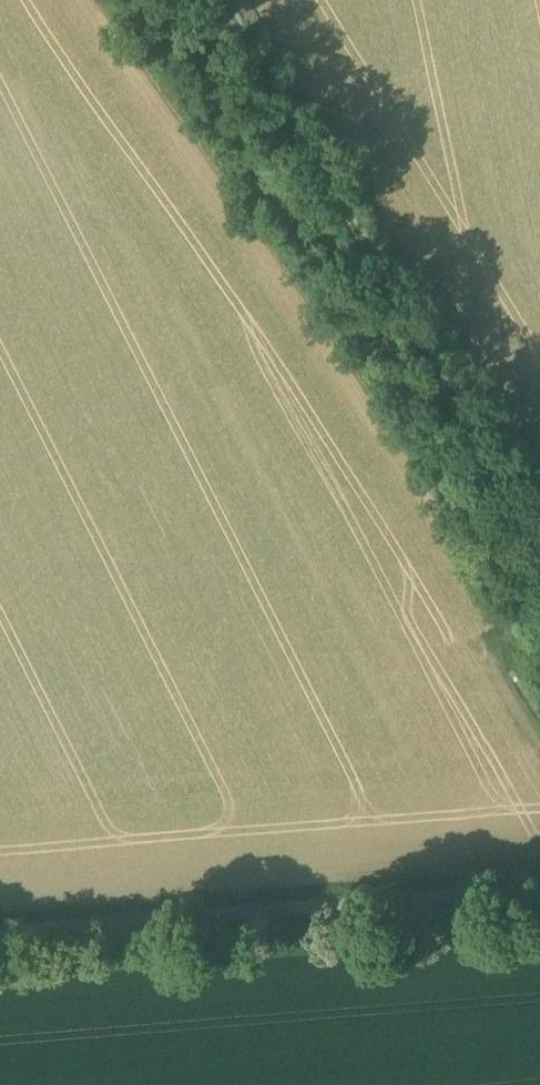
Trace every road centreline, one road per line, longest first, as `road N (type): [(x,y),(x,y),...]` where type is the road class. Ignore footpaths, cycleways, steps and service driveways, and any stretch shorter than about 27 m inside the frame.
road 1 (track): [(539,536),(222,0)]
road 2 (unclassified): [(0,928),(539,891)]

